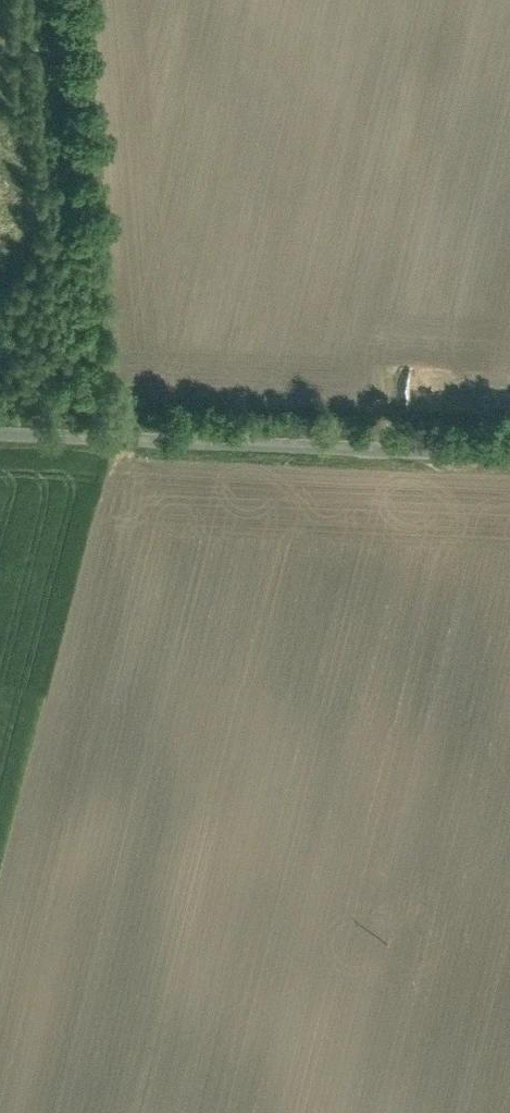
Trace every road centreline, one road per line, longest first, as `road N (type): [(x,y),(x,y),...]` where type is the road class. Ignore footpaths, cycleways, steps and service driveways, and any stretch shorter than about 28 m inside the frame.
road 1 (unclassified): [(509,450),(0,428)]

